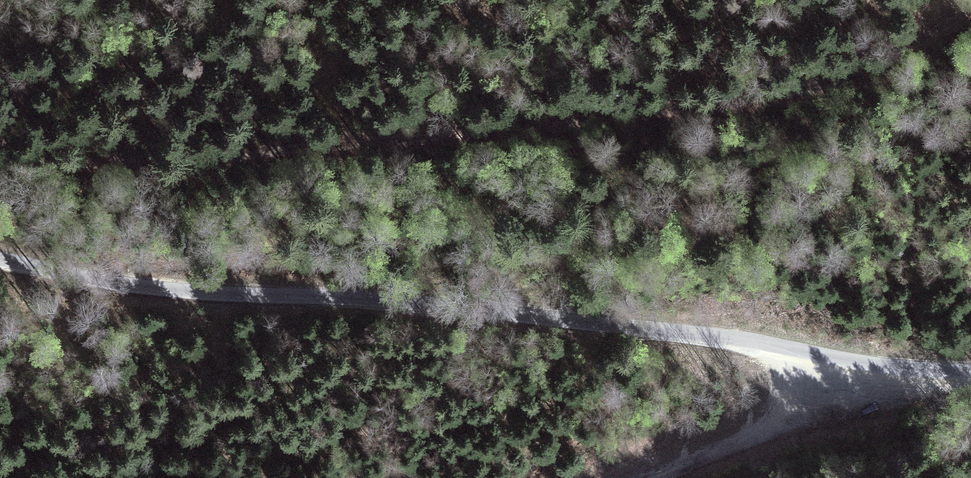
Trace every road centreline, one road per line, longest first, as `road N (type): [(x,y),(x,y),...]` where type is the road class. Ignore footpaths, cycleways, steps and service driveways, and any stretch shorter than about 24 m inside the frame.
road 1 (track): [(0,169),(215,158),(749,99),(835,78),(970,9)]
road 2 (unclassified): [(970,372),(888,368),(695,334),(461,308),(155,288),(0,260)]
road 3 (track): [(838,360),(780,422),(662,477)]

